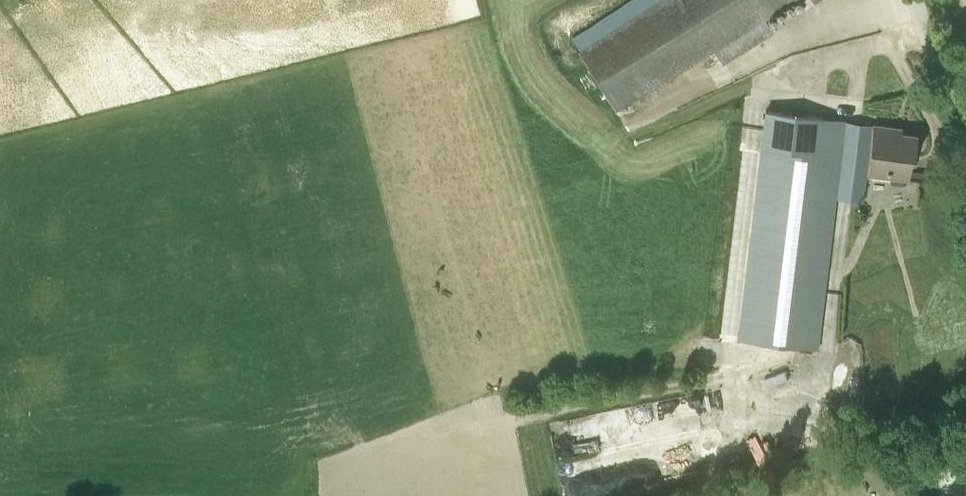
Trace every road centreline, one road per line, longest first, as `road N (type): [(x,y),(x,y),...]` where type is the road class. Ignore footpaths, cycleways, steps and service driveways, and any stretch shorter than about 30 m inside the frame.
road 1 (unclassified): [(965,118),(916,0)]

